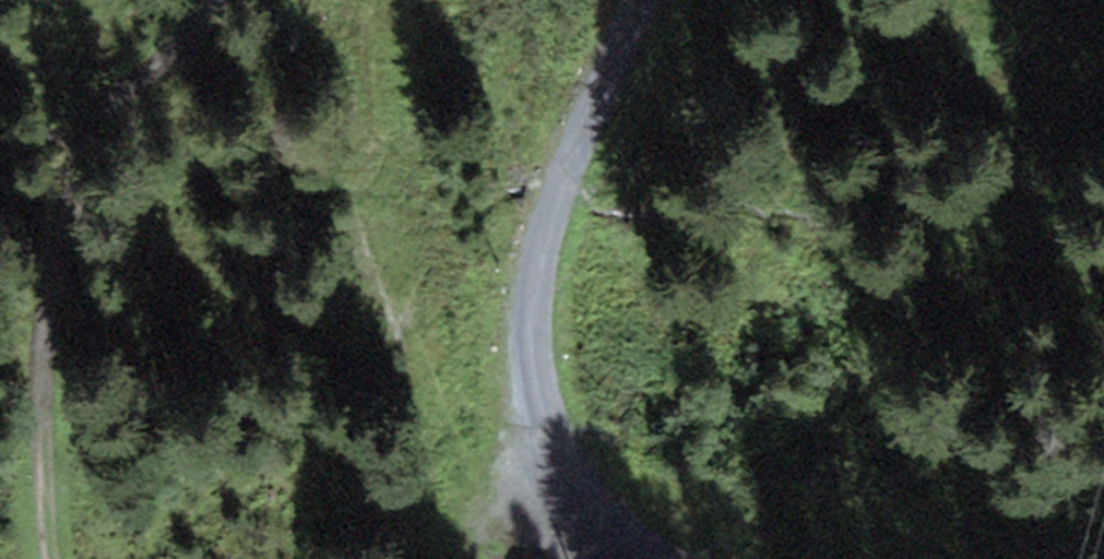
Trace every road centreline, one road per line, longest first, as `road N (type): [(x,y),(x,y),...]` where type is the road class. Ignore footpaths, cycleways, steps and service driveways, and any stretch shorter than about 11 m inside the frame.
road 1 (track): [(639,558),(572,497),(527,365),(556,194),(645,0)]
road 2 (track): [(210,0),(83,171),(48,469),(60,558)]

